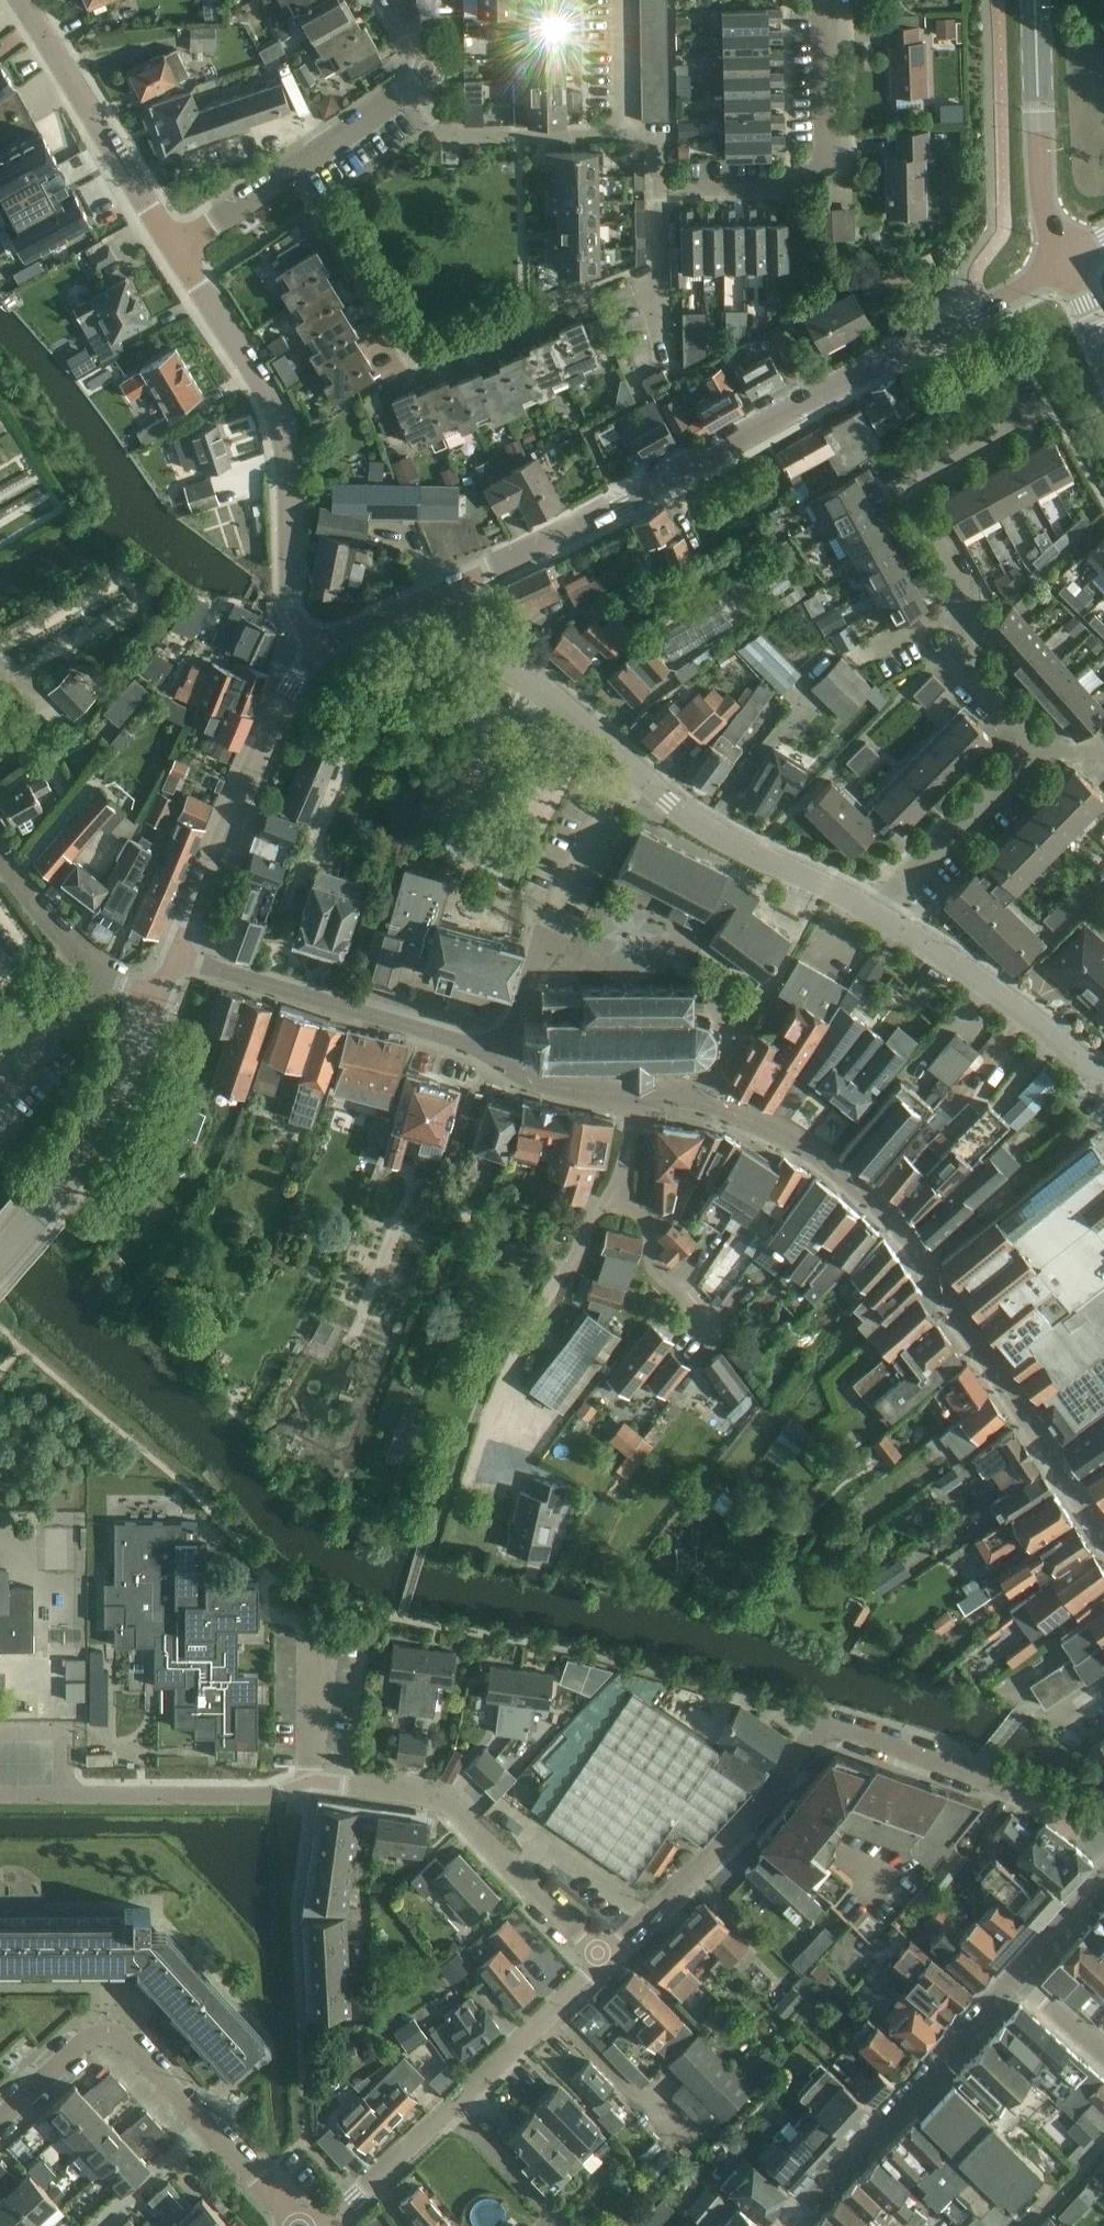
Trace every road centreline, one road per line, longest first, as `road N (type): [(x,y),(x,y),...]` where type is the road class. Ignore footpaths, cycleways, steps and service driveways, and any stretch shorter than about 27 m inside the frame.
road 1 (unclassified): [(444,592),(1066,264)]
road 2 (residential): [(605,1957),(441,1799),(312,1781),(243,1796),(63,1795)]
road 3 (residential): [(664,355),(657,137),(466,138),(411,81)]
road 4 (residential): [(1038,745),(968,670),(949,569),(902,484),(1041,408)]
road 5 (unclassified): [(317,650),(293,607),(290,470),(280,419),(174,249)]
road 6 (residential): [(592,287),(412,362),(296,170)]
road 7 (residential): [(324,2225),(605,1957)]
road 8 (tertiary): [(786,2225),(1016,1976)]
road 9 (unclassified): [(178,954),(271,722),(317,650)]
road 10 (residential): [(486,1049),(515,1017),(542,926),(627,762)]
road 11 (residential): [(178,954),(486,1049)]
road 12 (residential): [(605,1957),(764,1802),(824,1722)]
road 13 (residential): [(686,191),(790,191),(829,149),(828,0)]
road 14 (residential): [(1103,1851),(1012,1788),(824,1722)]
road 15 (unclassified): [(0,1252),(108,1120),(161,996)]
road 16 (residential): [(878,913),(720,835),(627,762)]
road 17 (unclassified): [(174,249),(17,0)]
road 18 (residential): [(1103,1084),(997,990),(878,913)]
road 19 (residential): [(0,2120),(85,2043),(107,2034),(130,2045),(204,2124)]
road 20 (tertiary): [(1066,264),(1041,187),(1035,0)]
road 21 (residential): [(627,762),(543,689),(479,650),(444,592)]
road 22 (residential): [(878,913),(1038,745)]
road 23 (residential): [(161,996),(85,960),(0,855)]
road 24 (residential): [(618,1197),(647,1224),(658,1272),(710,1332)]
road 25 (residential): [(486,1049),(537,1083),(636,1090)]
road 26 (residential): [(92,2225),(204,2124)]
road 27 (unclassified): [(296,170),(411,81)]
road 28 (unclassified): [(174,249),(296,170)]
road 29 (unclassified): [(317,650),(444,592)]
road 30 (residential): [(204,2124),(299,2225)]
road 31 (tertiary): [(1016,1976),(1103,1878)]

